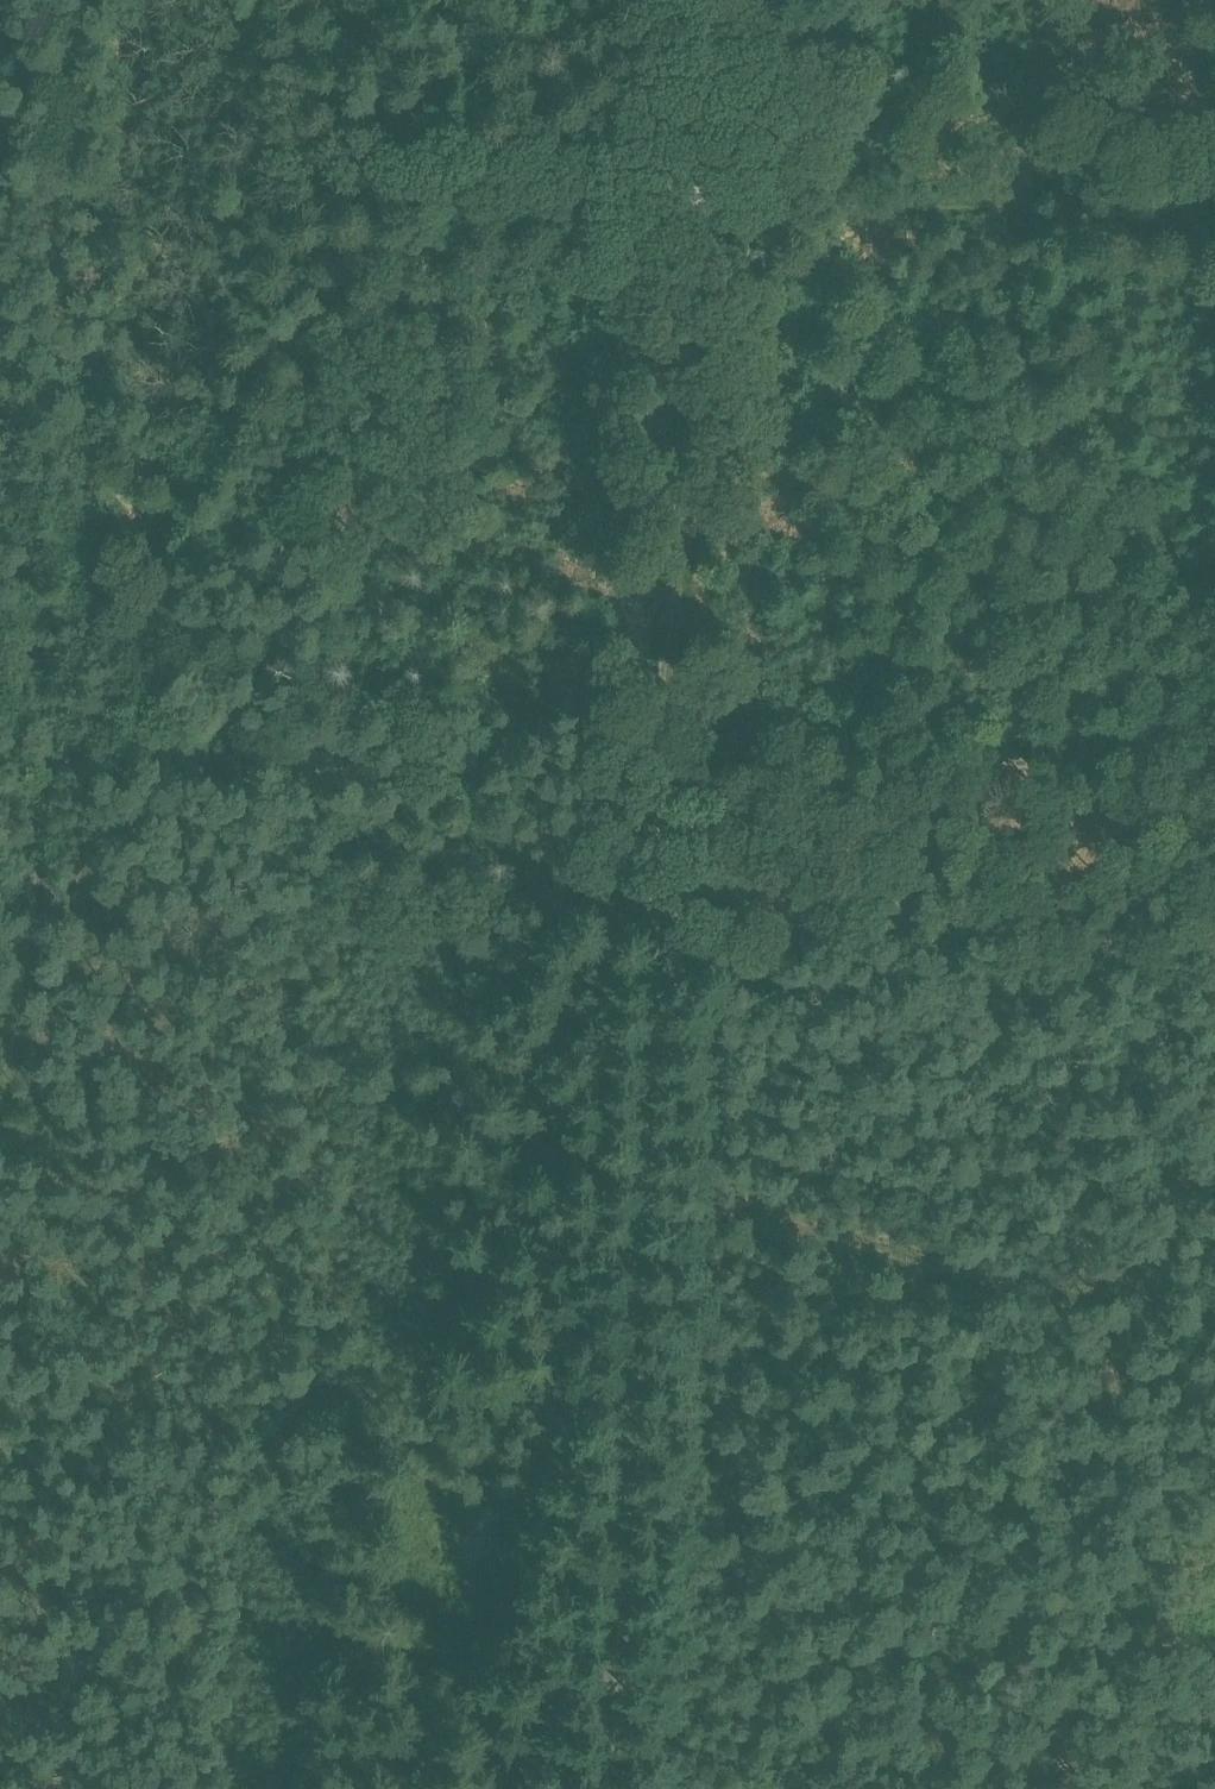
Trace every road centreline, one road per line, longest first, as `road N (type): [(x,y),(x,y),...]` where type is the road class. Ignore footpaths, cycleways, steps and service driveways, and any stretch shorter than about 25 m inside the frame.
road 1 (track): [(718,0),(662,1019),(608,1788)]
road 2 (track): [(675,767),(61,748),(45,810),(28,988),(0,1075)]

